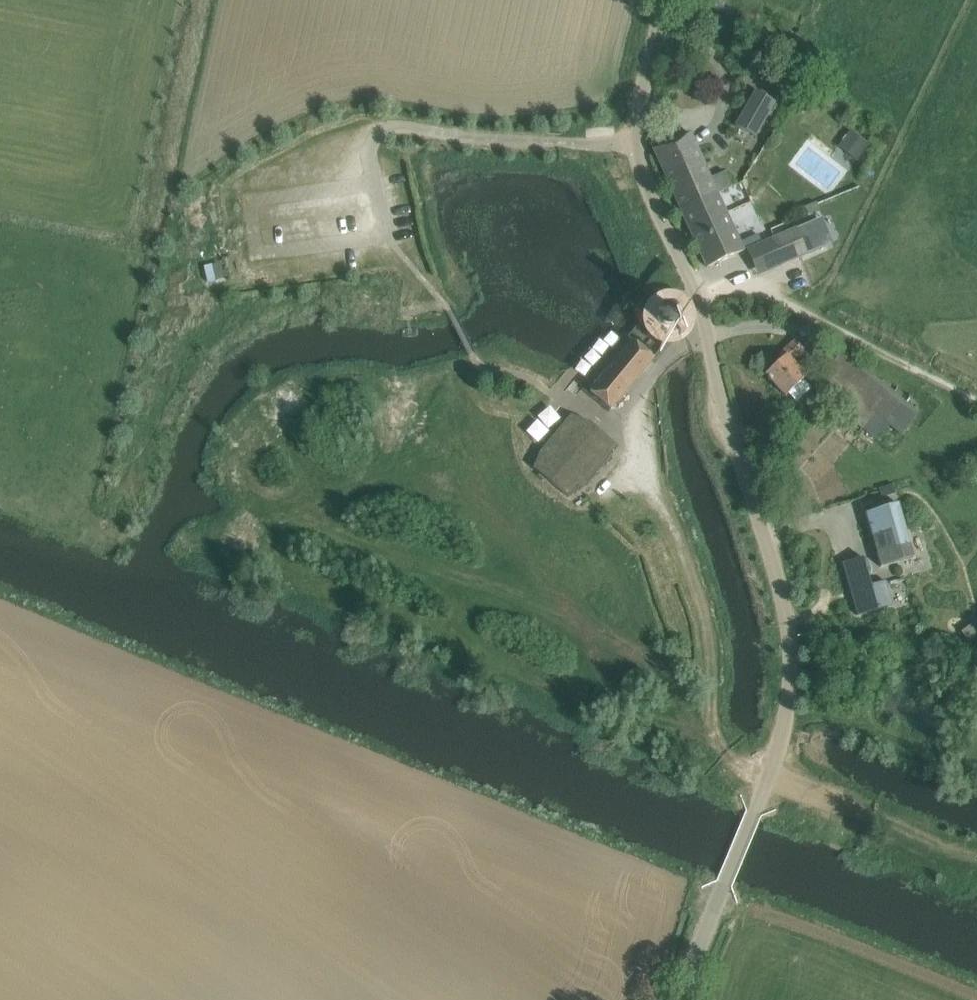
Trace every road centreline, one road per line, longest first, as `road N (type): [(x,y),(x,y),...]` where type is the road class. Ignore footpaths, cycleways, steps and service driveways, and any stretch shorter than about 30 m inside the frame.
road 1 (unclassified): [(686,999),(785,729),(790,669),(787,617),(707,322),(637,140),(666,0)]
road 2 (track): [(976,400),(756,290),(732,287),(698,298)]

